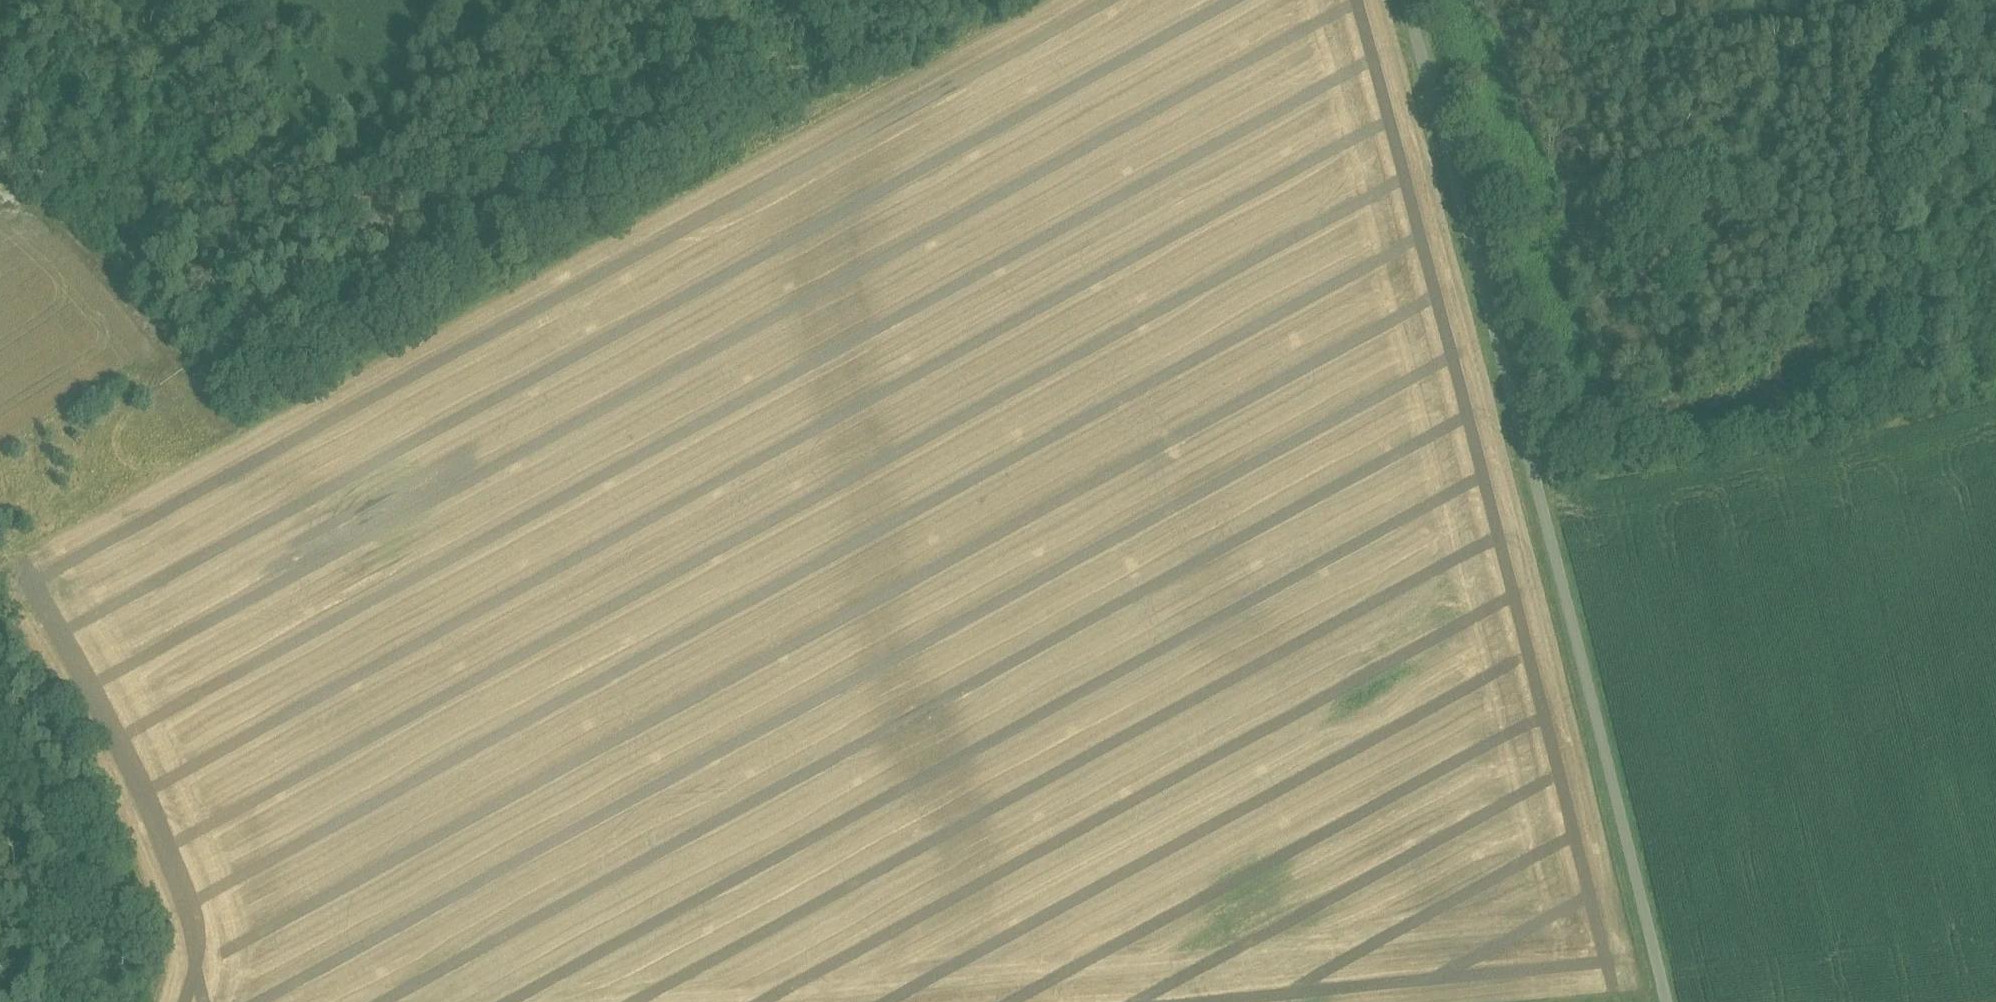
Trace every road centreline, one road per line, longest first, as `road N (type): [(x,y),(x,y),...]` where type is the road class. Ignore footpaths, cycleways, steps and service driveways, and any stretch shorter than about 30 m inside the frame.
road 1 (unclassified): [(1406,0),(1666,1001)]

